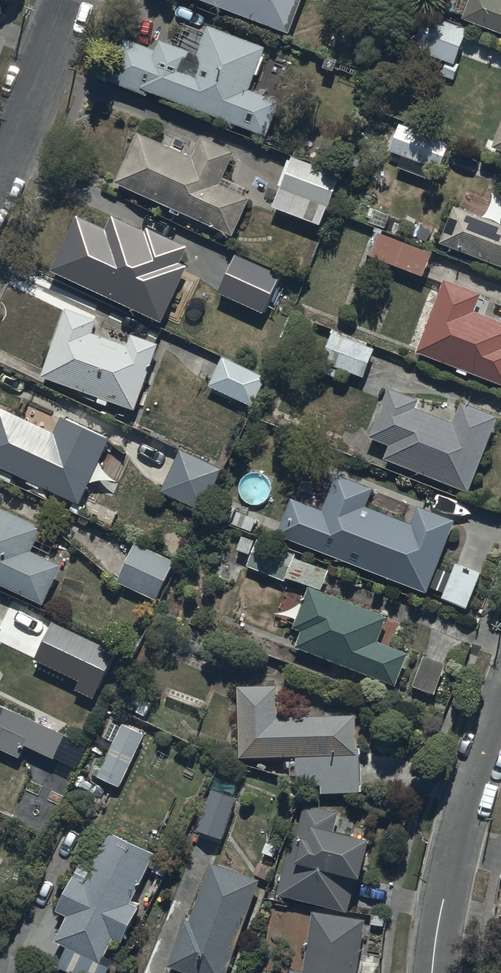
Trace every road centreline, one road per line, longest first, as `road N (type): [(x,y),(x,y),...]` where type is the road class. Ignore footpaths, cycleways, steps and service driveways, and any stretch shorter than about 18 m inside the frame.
road 1 (residential): [(437,972),(453,866),(500,721)]
road 2 (residential): [(66,0),(0,170)]

